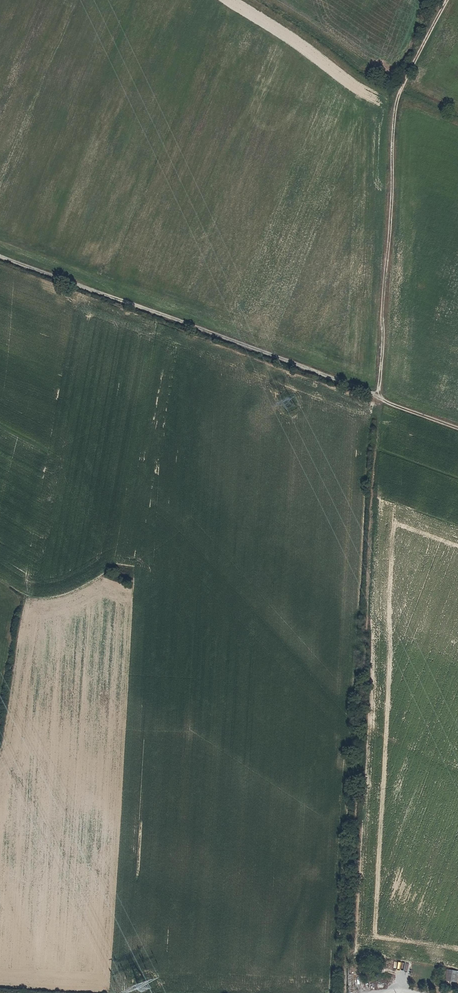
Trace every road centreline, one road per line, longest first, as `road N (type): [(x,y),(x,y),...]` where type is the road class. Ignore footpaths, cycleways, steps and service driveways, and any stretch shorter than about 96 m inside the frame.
road 1 (track): [(383,400),(392,117),(448,0)]
road 2 (unclassified): [(0,259),(383,400)]

